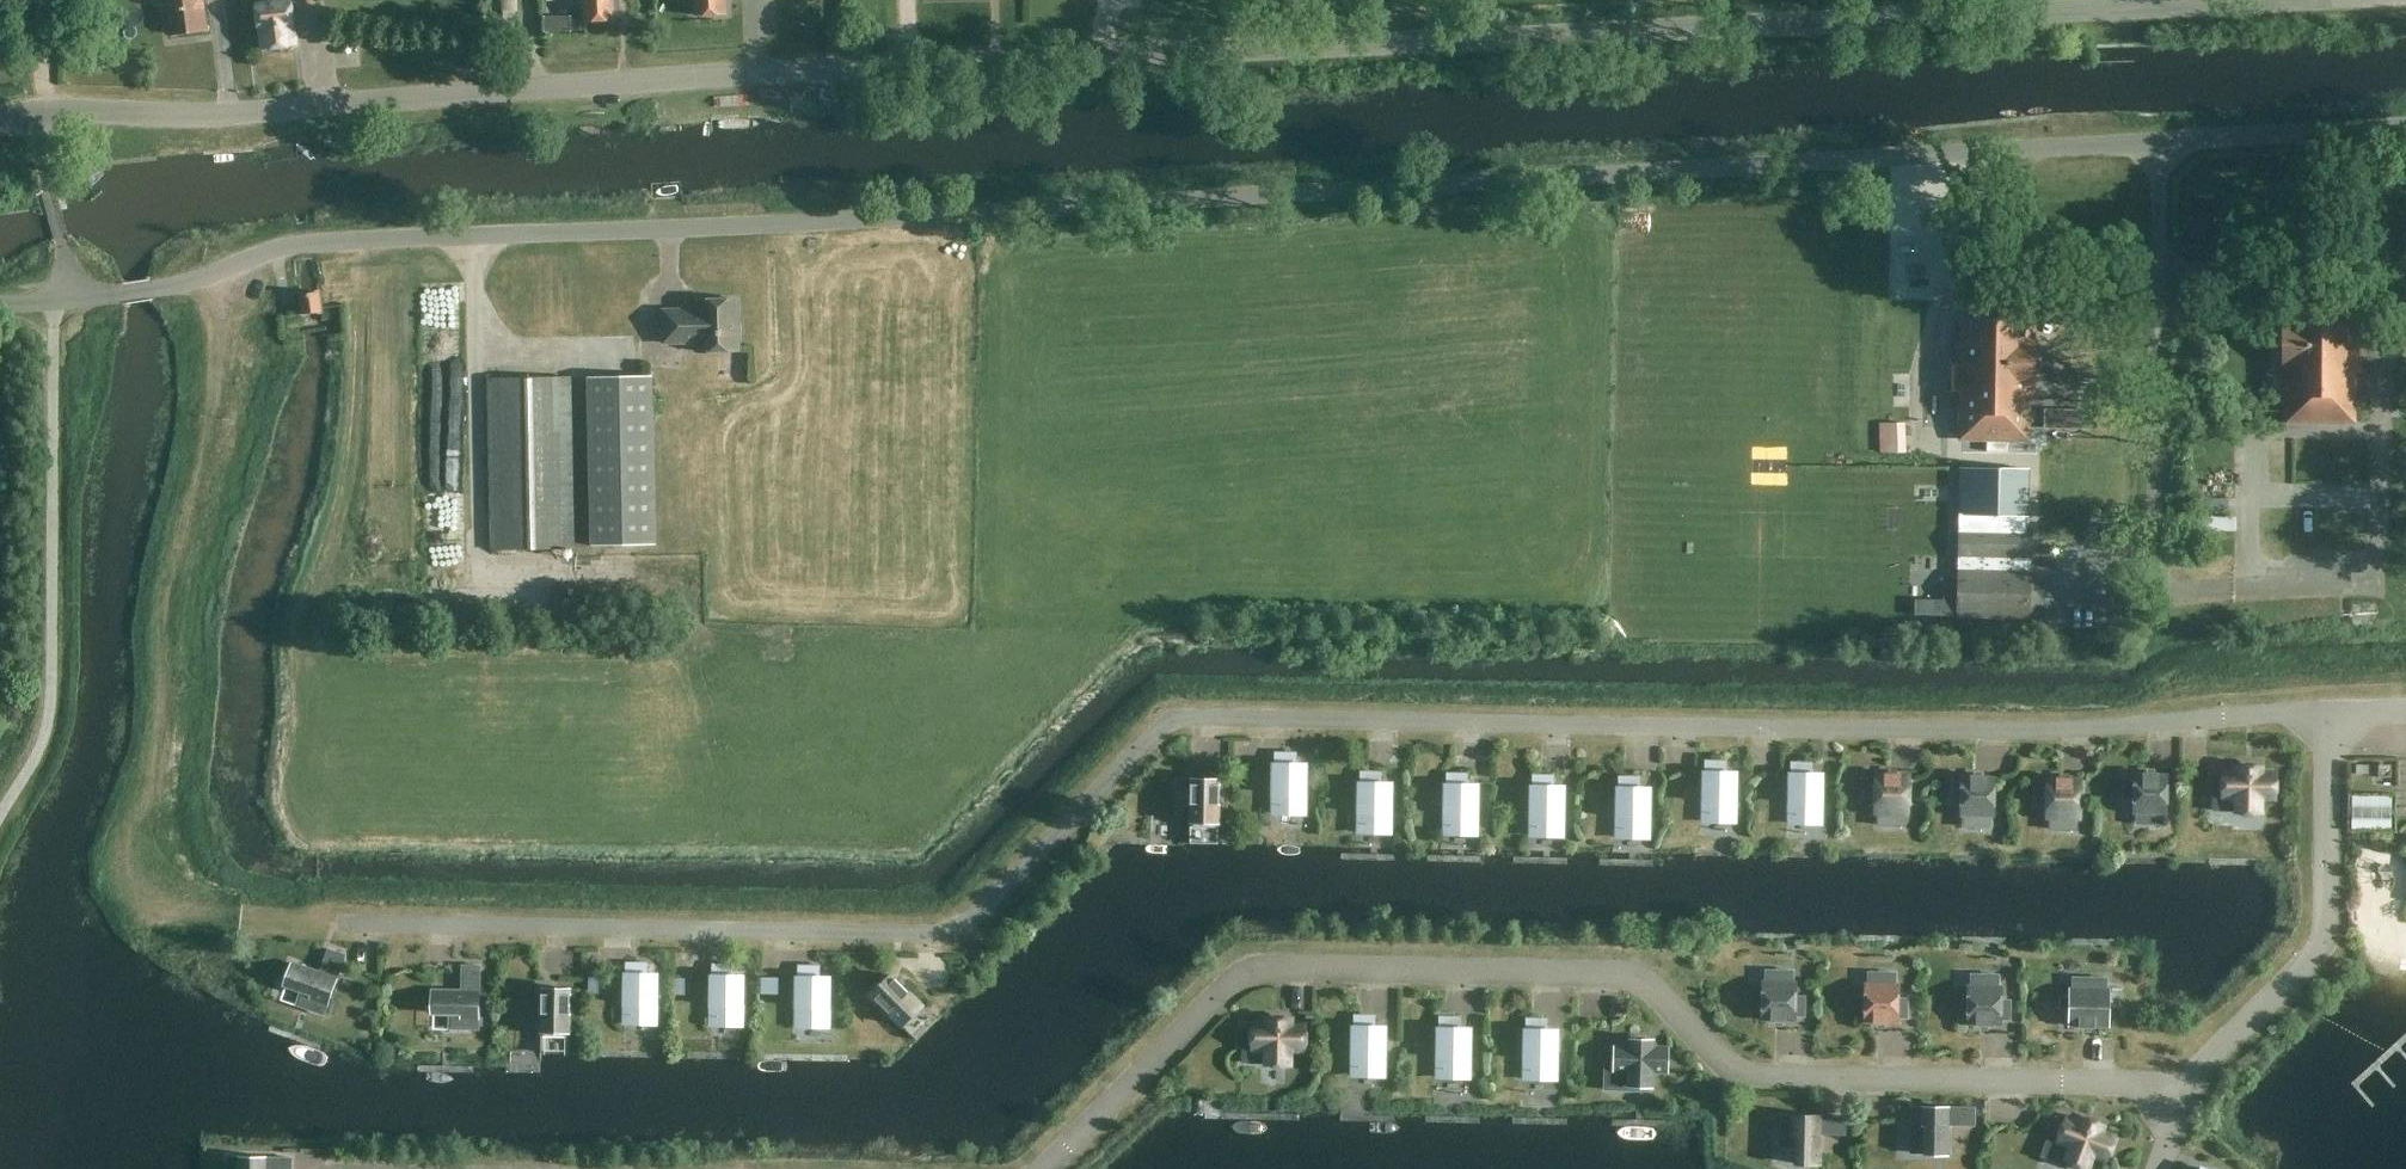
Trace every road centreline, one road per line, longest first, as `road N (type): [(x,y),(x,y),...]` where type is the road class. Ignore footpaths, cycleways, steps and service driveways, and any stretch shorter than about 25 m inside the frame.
road 1 (unclassified): [(35,109),(204,115),(598,82),(2264,0)]
road 2 (unclassified): [(63,299),(187,282),(306,242),(743,225),(2156,142)]
road 3 (unclassified): [(2153,587),(2156,142)]
road 4 (unclassified): [(2156,142),(2405,126)]
road 5 (unclassified): [(35,109),(60,237),(63,299)]

